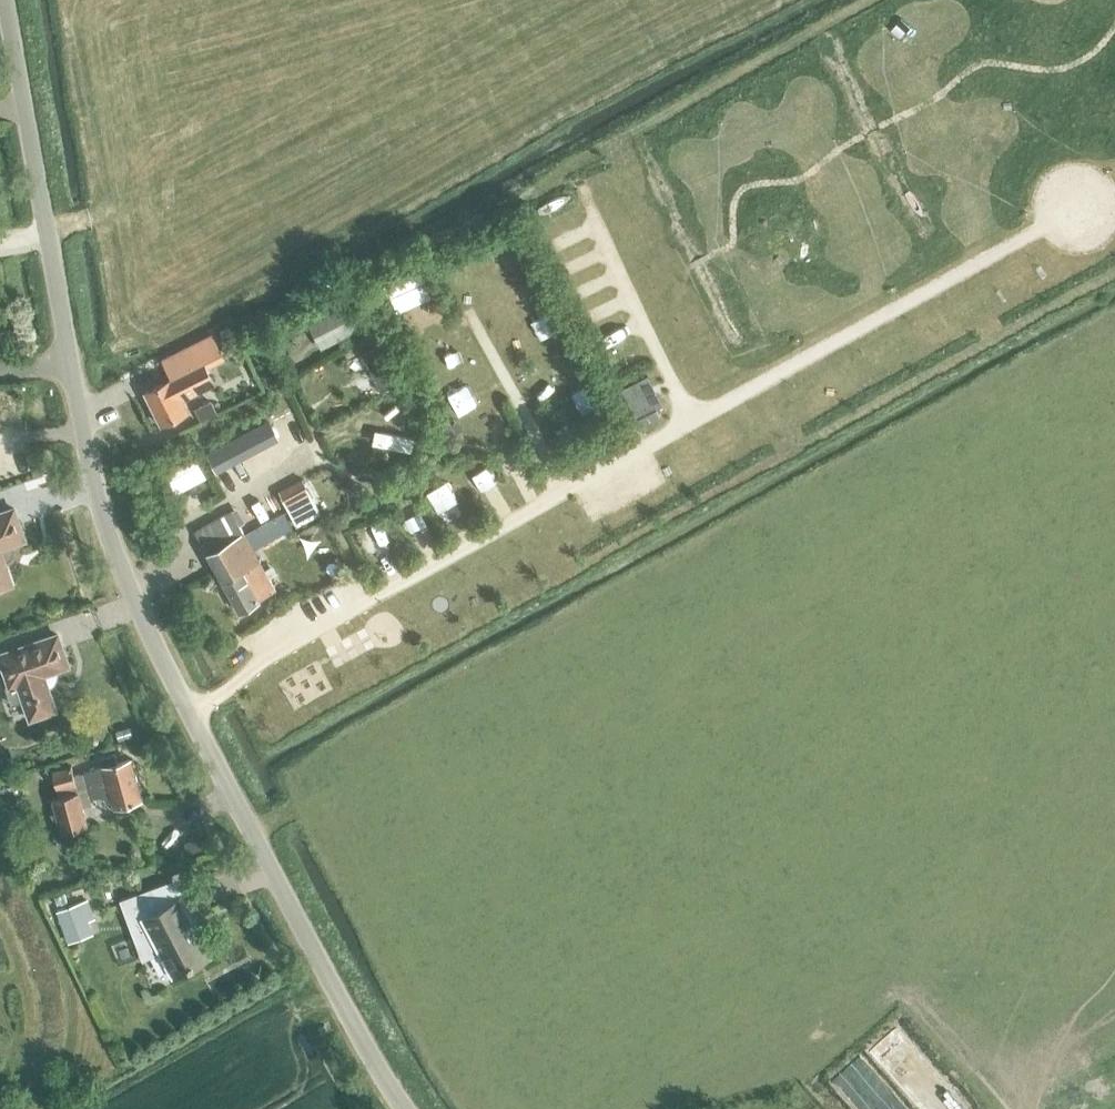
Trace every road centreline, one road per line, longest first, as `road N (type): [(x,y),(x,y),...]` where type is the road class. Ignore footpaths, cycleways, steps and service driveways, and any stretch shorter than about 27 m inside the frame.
road 1 (unclassified): [(404,1108),(137,609),(102,521),(66,365),(3,0)]

